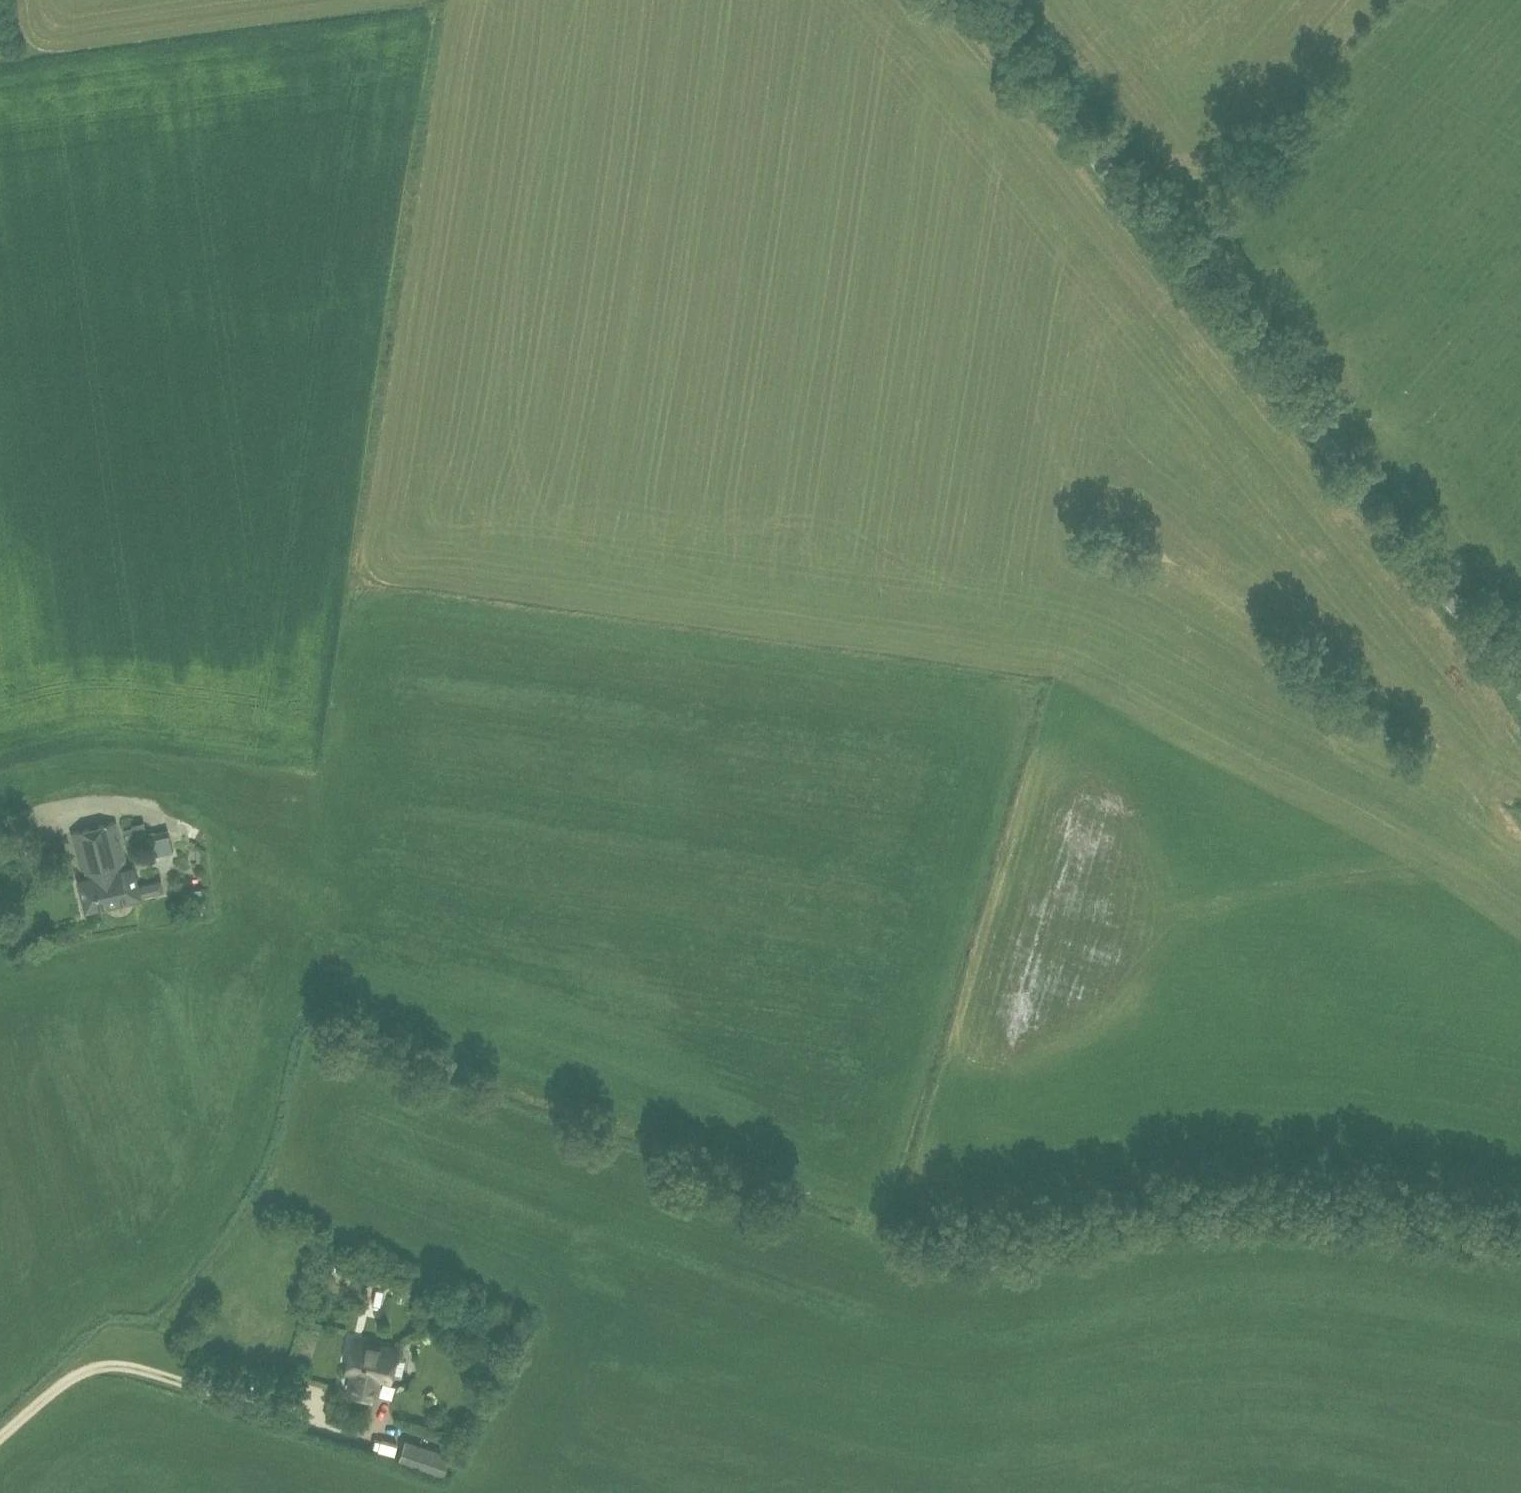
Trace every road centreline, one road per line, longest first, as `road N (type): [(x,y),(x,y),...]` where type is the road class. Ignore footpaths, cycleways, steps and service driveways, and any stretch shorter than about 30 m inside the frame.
road 1 (tertiary): [(1520,687),(978,0)]

